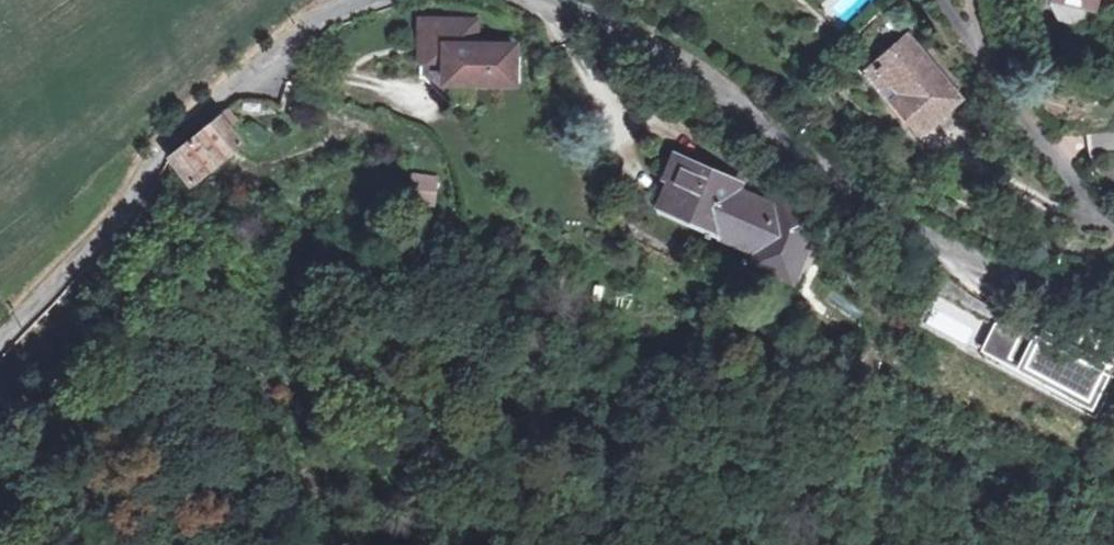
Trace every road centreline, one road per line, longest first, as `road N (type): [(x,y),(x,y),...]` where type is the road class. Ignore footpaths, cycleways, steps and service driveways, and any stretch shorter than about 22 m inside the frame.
road 1 (unclassified): [(1113,280),(1057,288),(987,271),(821,166),(685,59),(562,0)]
road 2 (unclassified): [(354,0),(161,144),(90,251),(0,340)]

